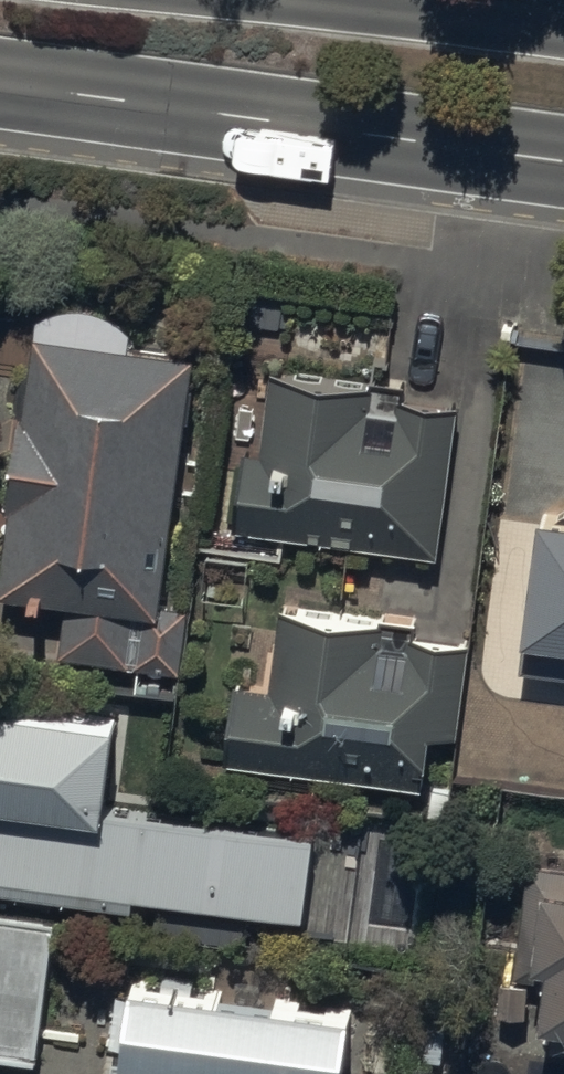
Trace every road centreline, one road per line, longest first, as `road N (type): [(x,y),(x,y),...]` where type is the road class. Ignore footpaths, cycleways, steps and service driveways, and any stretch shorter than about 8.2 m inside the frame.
road 1 (primary): [(563,161),(0,84)]

